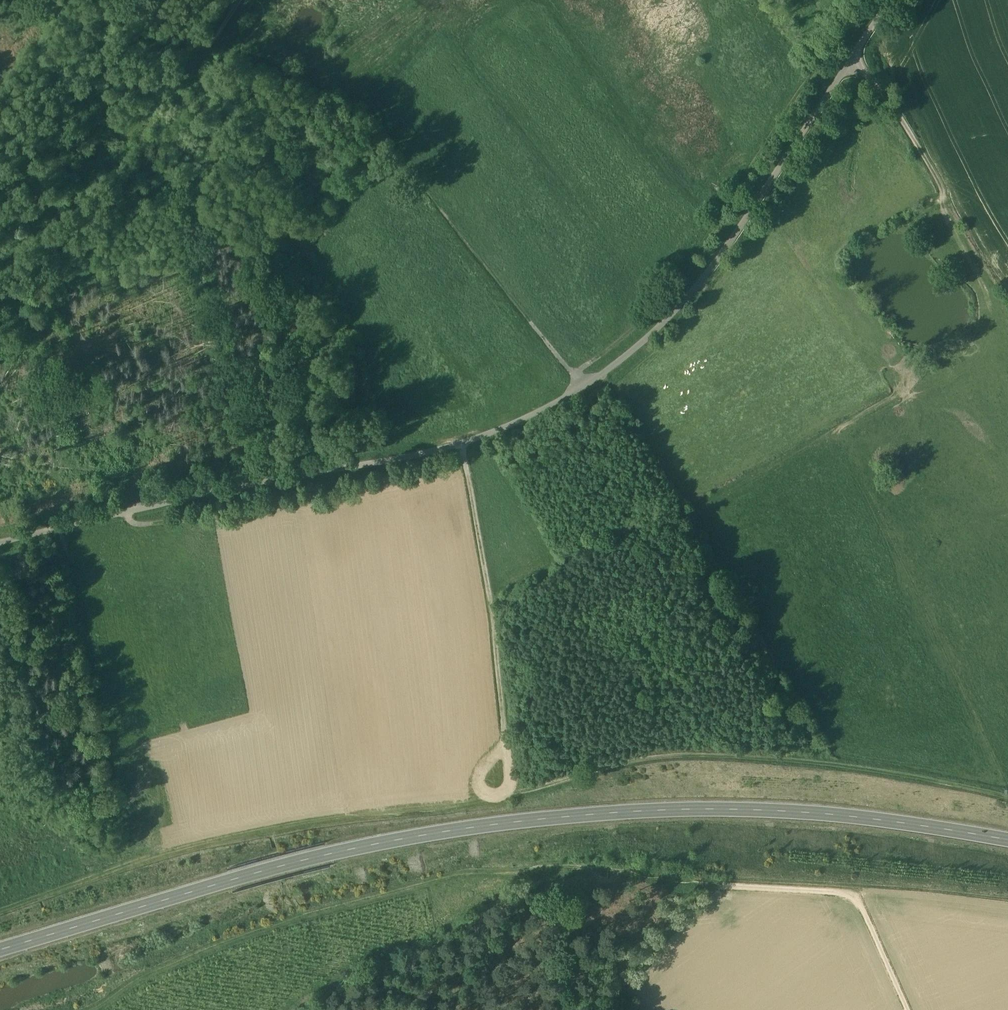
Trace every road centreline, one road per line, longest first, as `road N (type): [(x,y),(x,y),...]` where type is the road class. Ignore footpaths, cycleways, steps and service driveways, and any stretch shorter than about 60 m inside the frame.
road 1 (primary): [(0,948),(213,882),(480,824),(720,812),(1007,845)]
road 2 (track): [(828,763),(635,756),(490,801),(321,821),(128,864)]
road 3 (track): [(889,0),(701,281),(583,387)]
road 4 (track): [(235,58),(372,121),(583,387)]
road 5 (track): [(0,908),(128,864),(59,525)]
road 6 (track): [(569,376),(636,324),(687,263),(858,0)]
road 7 (track): [(461,446),(0,541)]
road 8 (track): [(118,1009),(258,938),(420,892)]
road 9 (track): [(512,751),(497,627),(461,446)]
road 10 (track): [(828,763),(1007,797)]
road 11 (track): [(850,58),(912,130),(954,205)]
road 12 (track): [(726,889),(865,903)]
road 13 (track): [(583,387),(461,446)]

